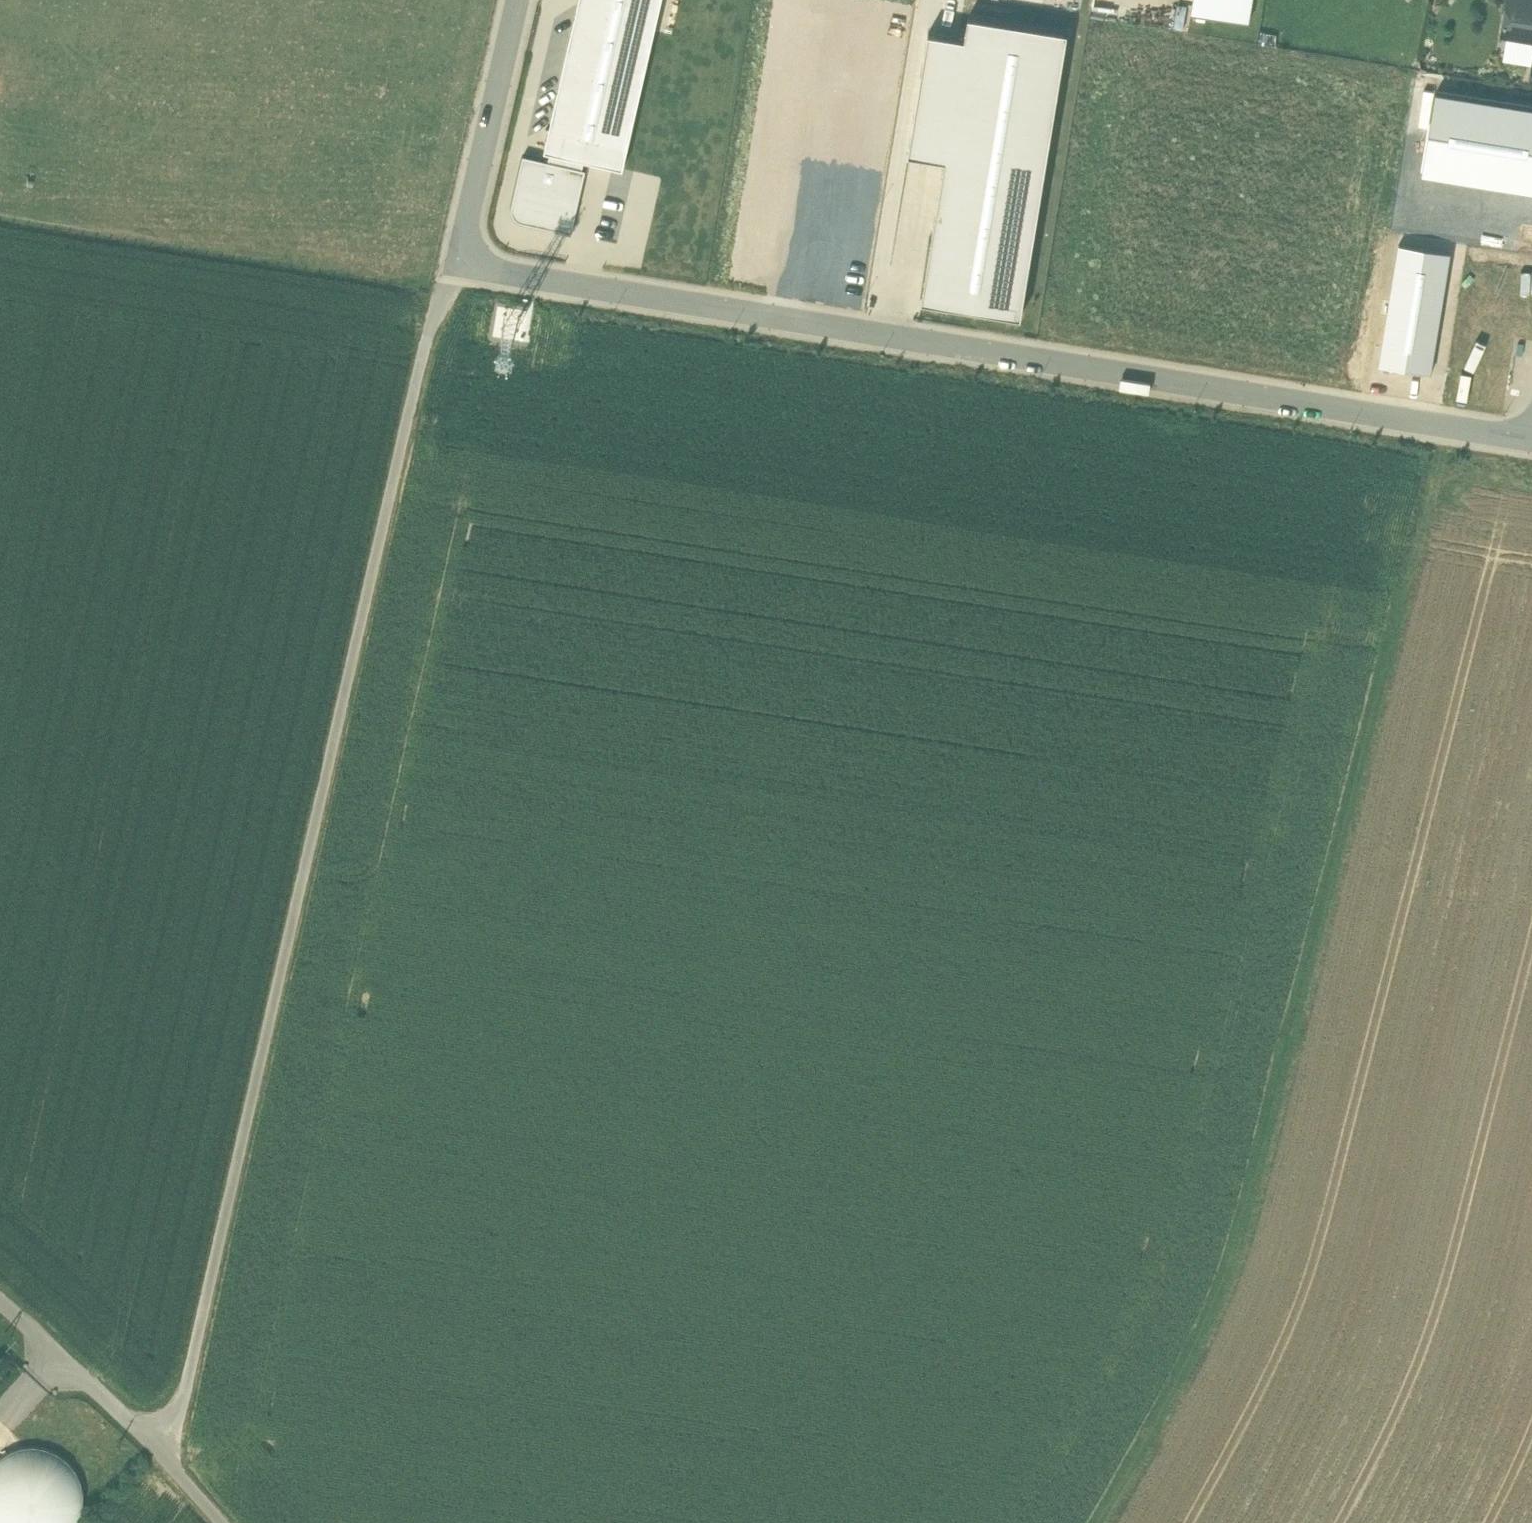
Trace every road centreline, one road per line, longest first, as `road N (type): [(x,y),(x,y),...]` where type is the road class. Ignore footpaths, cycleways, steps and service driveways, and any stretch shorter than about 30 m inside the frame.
road 1 (unclassified): [(178,1460),(451,261)]
road 2 (residential): [(1531,436),(451,261)]
road 3 (residential): [(451,261),(512,0)]
road 4 (unclassified): [(178,1460),(0,1296)]

